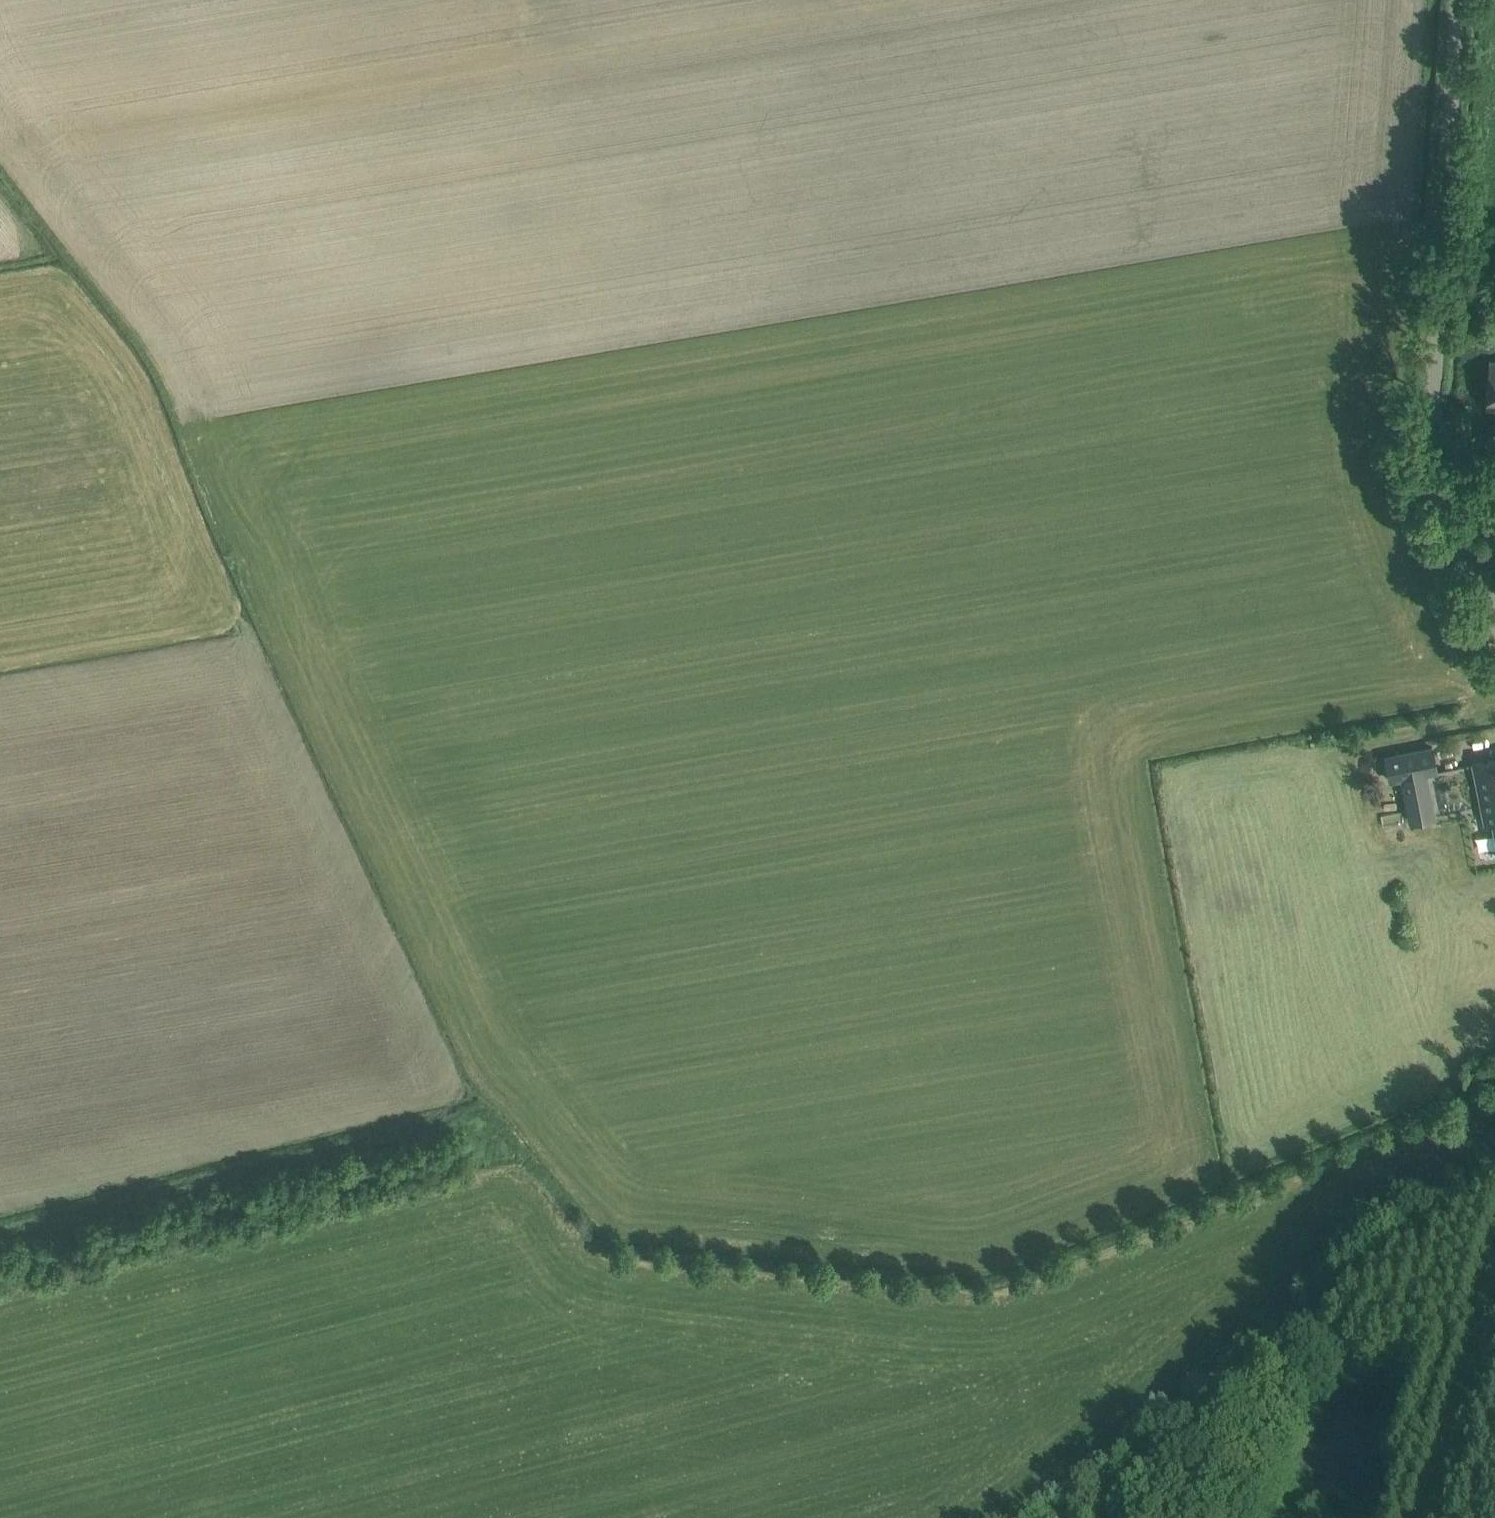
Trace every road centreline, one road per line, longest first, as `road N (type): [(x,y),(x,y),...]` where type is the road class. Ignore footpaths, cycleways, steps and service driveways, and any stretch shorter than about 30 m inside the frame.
road 1 (unclassified): [(1494,616),(1443,504),(1431,431),(1458,0)]
road 2 (unclassified): [(1065,1517),(1494,1169)]

